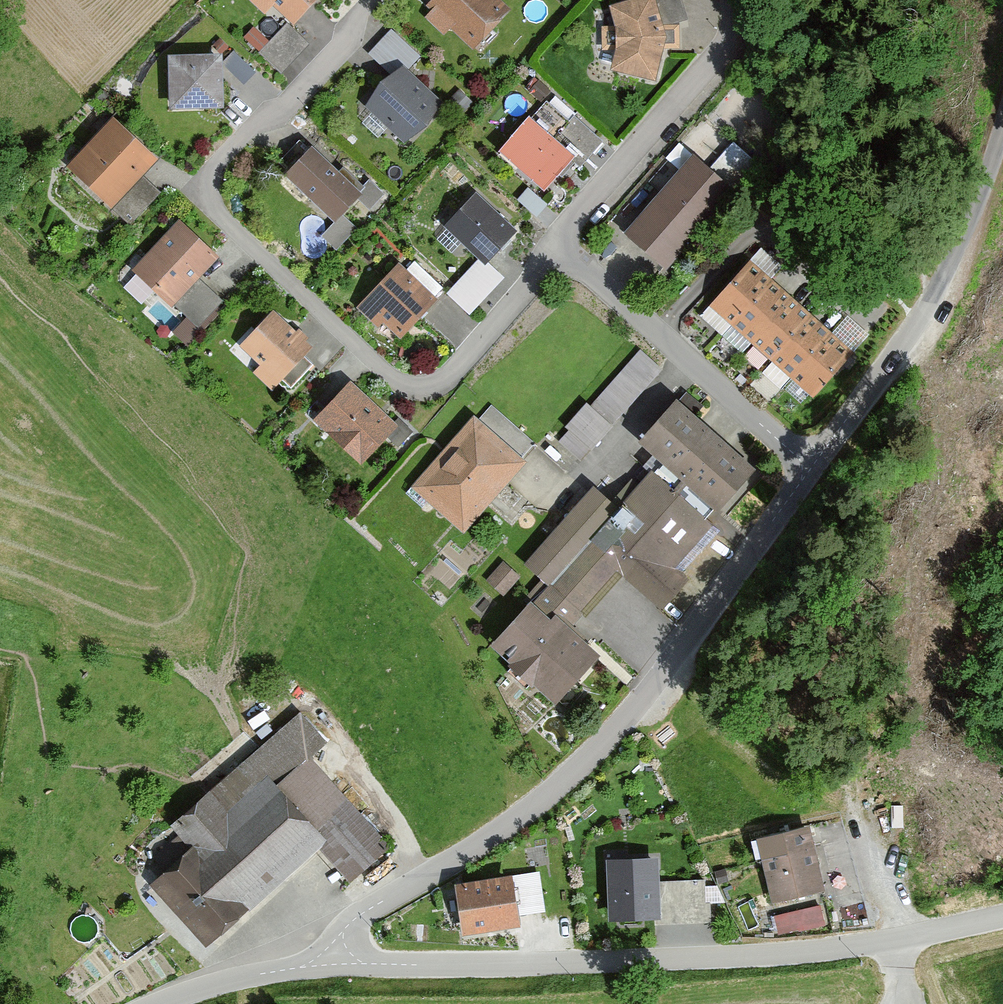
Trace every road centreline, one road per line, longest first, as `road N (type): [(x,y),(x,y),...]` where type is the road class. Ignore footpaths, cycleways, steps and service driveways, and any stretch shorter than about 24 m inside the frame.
road 1 (residential): [(559,244),(458,366),(424,386),(384,372),(220,214),(211,199),(214,168),(347,42),(370,0)]
road 2 (unclassified): [(332,964),(350,922),(502,825),(643,701),(811,467)]
road 3 (unclassified): [(332,964),(642,961),(894,940)]
road 4 (unclassified): [(811,467),(921,317),(1002,127)]
road 5 (residential): [(811,467),(559,244)]
road 6 (residential): [(730,0),(730,34),(721,51),(573,219)]
road 7 (unclassified): [(160,1003),(239,977),(332,964)]

